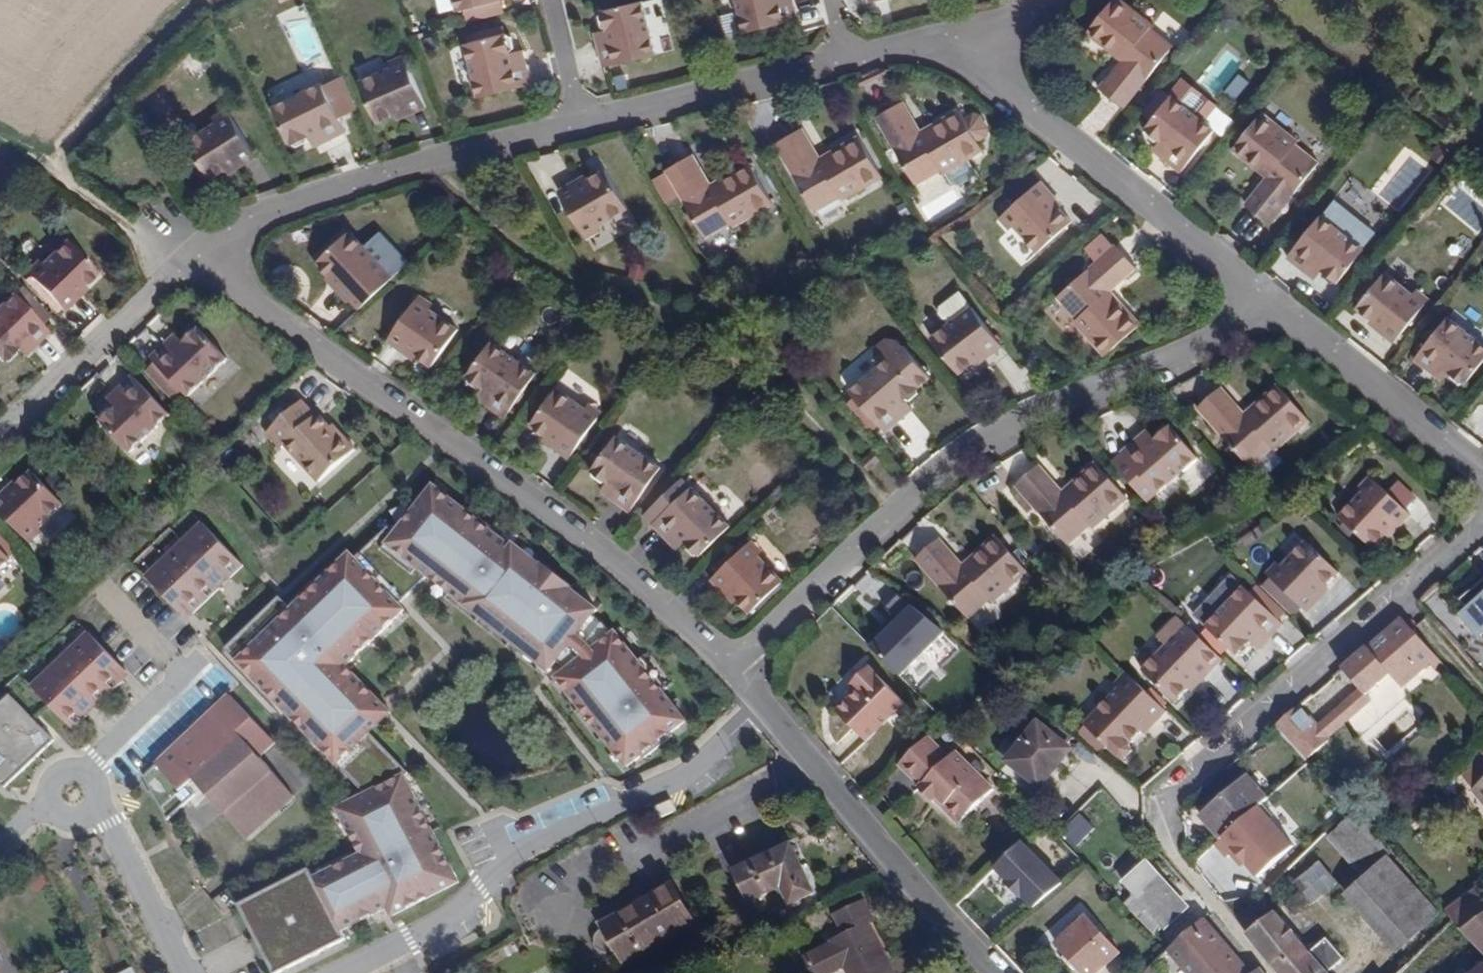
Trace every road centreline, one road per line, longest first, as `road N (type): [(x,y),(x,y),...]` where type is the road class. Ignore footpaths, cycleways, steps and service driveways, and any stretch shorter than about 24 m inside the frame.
road 1 (residential): [(730,661),(628,575),(197,257)]
road 2 (residential): [(1287,314),(1008,432),(904,505),(730,661)]
road 3 (residential): [(968,40),(1287,314)]
road 4 (residential): [(1002,972),(730,661)]
road 5 (residential): [(1173,795),(1482,521)]
road 6 (residential): [(197,257),(248,223),(433,160),(581,122)]
road 7 (residential): [(197,257),(0,451)]
road 8 (residential): [(581,122),(845,54)]
road 9 (residential): [(1287,314),(1482,471)]
road 10 (track): [(197,257),(0,136)]
road 11 (track): [(202,0),(35,158)]
road 12 (residential): [(581,122),(553,0)]
road 13 (residential): [(845,54),(968,40)]

